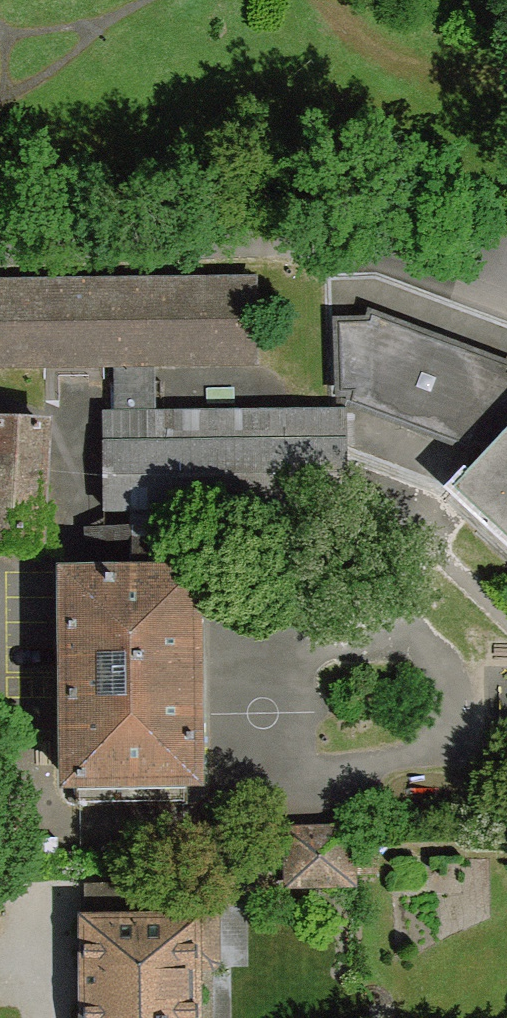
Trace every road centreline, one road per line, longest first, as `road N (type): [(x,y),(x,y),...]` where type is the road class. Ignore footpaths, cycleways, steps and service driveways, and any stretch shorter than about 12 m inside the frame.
road 1 (track): [(506,78),(464,78),(369,51),(321,0)]

